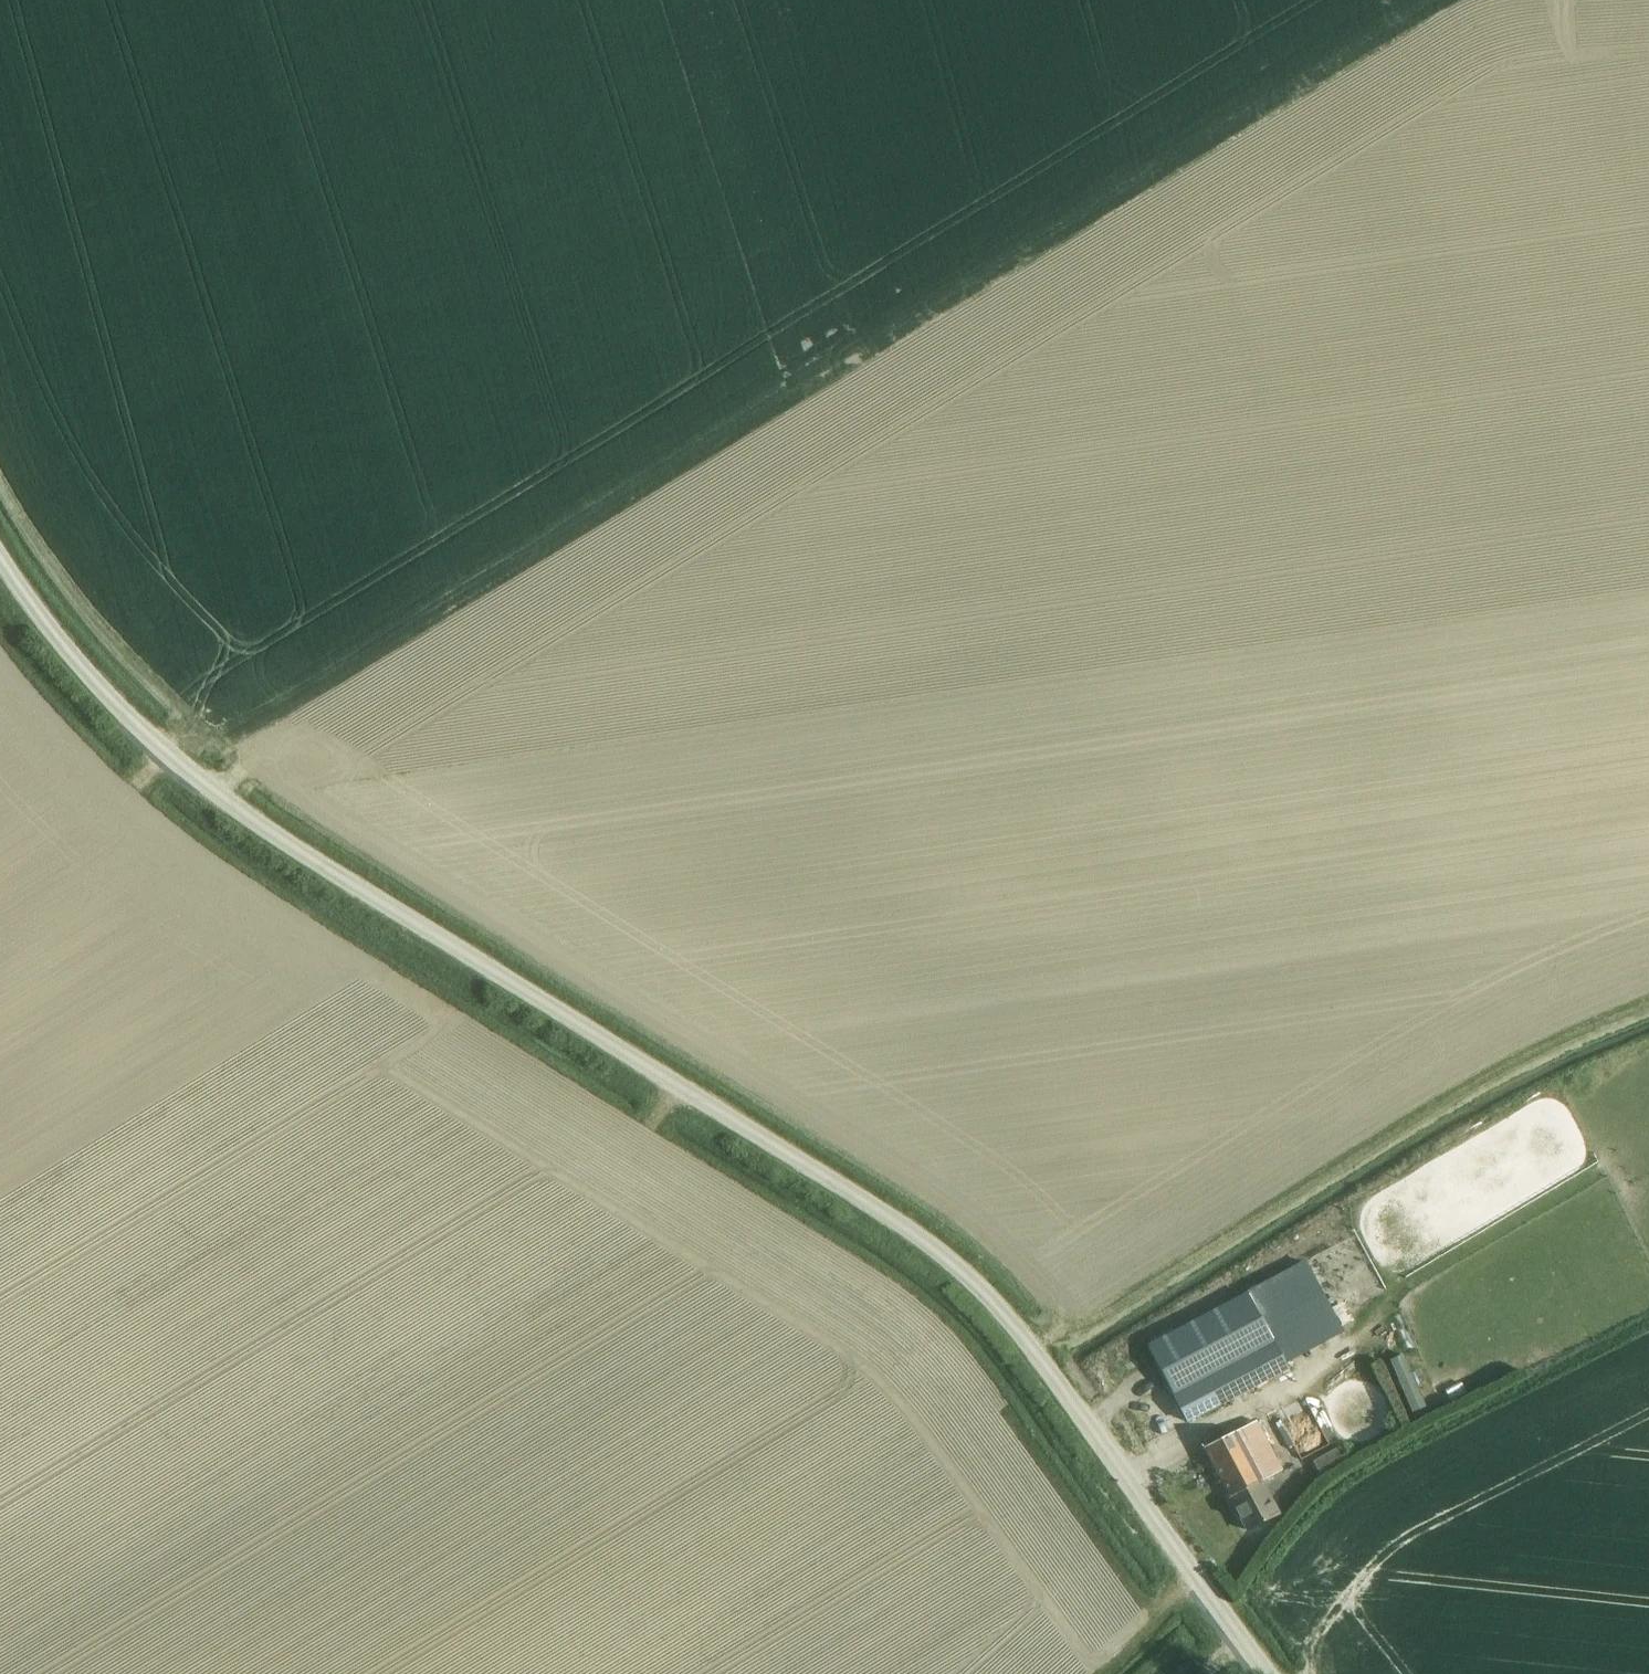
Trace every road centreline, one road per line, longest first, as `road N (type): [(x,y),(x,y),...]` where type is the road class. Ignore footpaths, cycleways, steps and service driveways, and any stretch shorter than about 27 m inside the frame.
road 1 (unclassified): [(1256,1673),(1002,1337),(911,1242),(367,901),(240,807),(118,713),(31,611),(0,553)]

